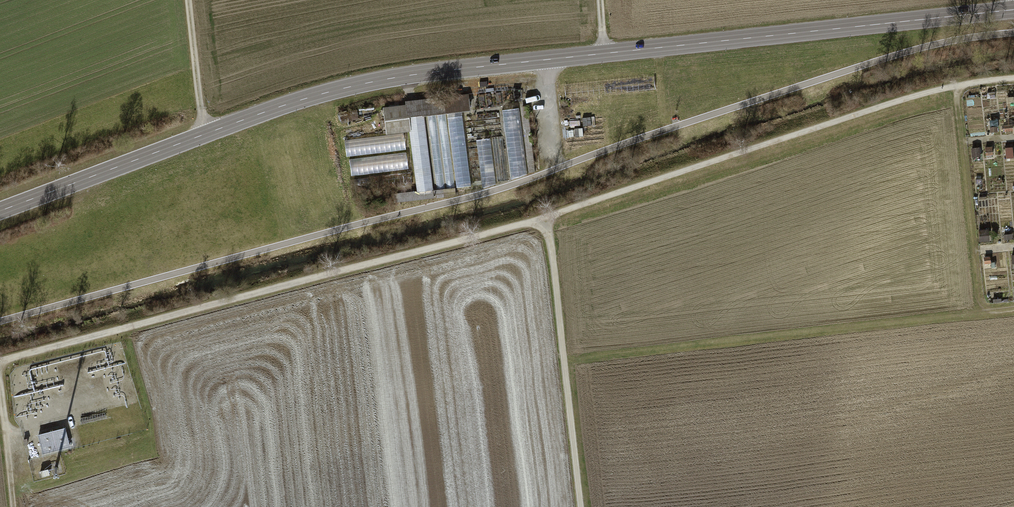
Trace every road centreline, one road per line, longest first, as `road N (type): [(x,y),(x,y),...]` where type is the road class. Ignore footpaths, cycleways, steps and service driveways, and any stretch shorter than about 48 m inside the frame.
road 1 (track): [(0,320),(458,203),(869,65),(1013,36)]
road 2 (track): [(1013,81),(920,96),(548,220),(0,362)]
road 3 (secondary): [(0,211),(285,105),(378,80),(1013,10)]
road 4 (track): [(565,358),(1013,308)]
road 5 (track): [(548,220),(582,506)]
road 6 (track): [(979,313),(956,86)]
road 7 (track): [(203,135),(188,0)]

